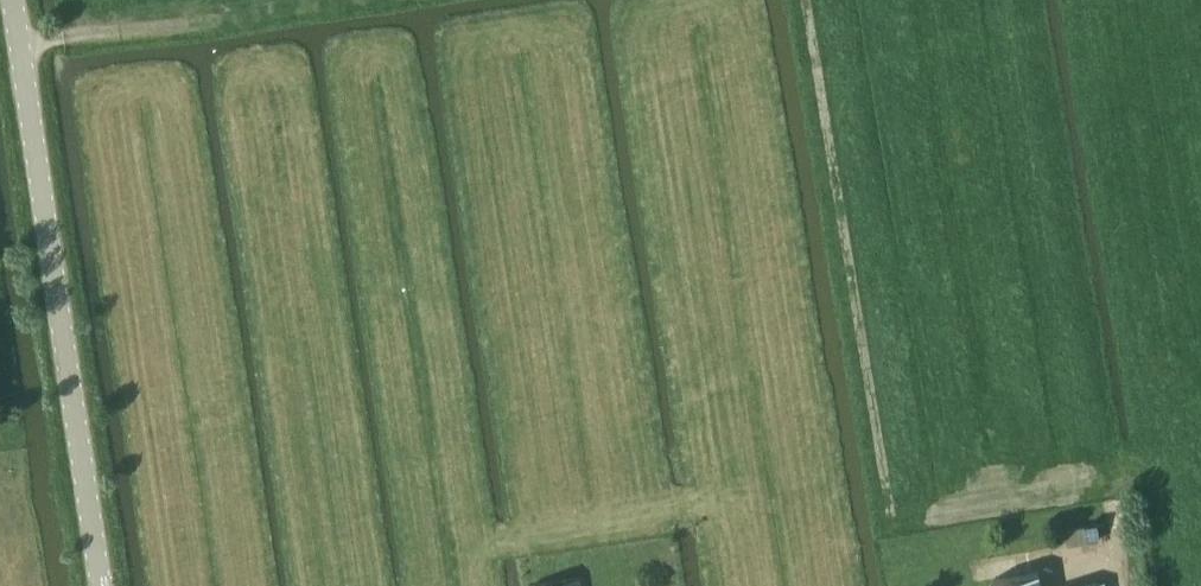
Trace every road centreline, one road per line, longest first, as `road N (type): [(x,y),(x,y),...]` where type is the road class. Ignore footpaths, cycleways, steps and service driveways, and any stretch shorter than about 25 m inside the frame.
road 1 (unclassified): [(100,585),(13,0)]

